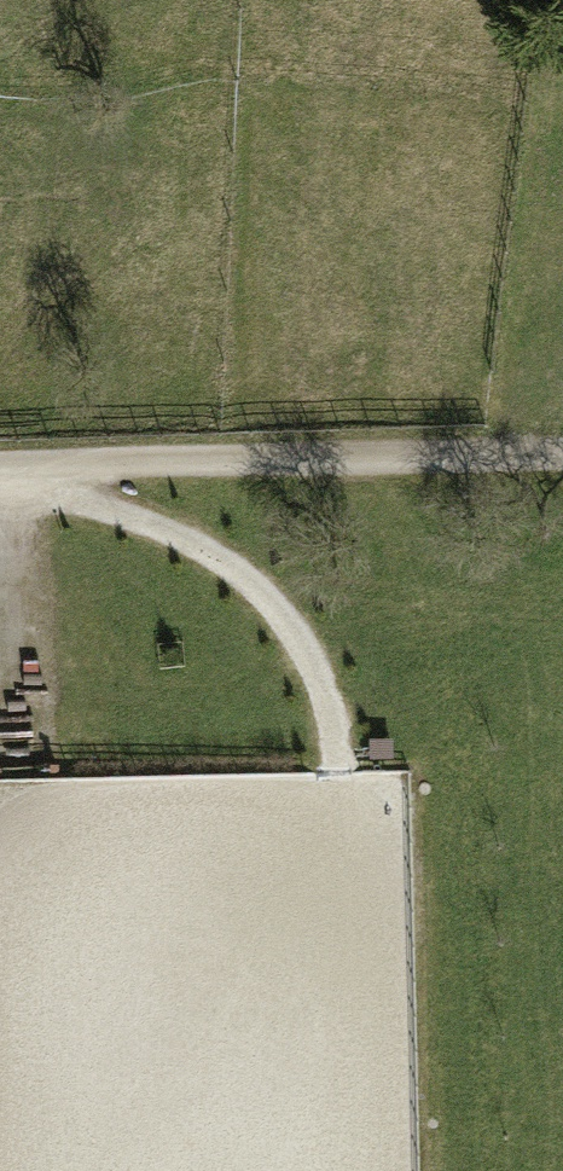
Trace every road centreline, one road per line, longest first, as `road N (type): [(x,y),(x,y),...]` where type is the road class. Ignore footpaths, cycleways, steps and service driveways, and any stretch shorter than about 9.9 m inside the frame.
road 1 (track): [(562,471),(0,479)]
road 2 (track): [(336,764),(325,686),(284,608),(216,553),(70,478)]
road 3 (track): [(8,479),(18,772)]

